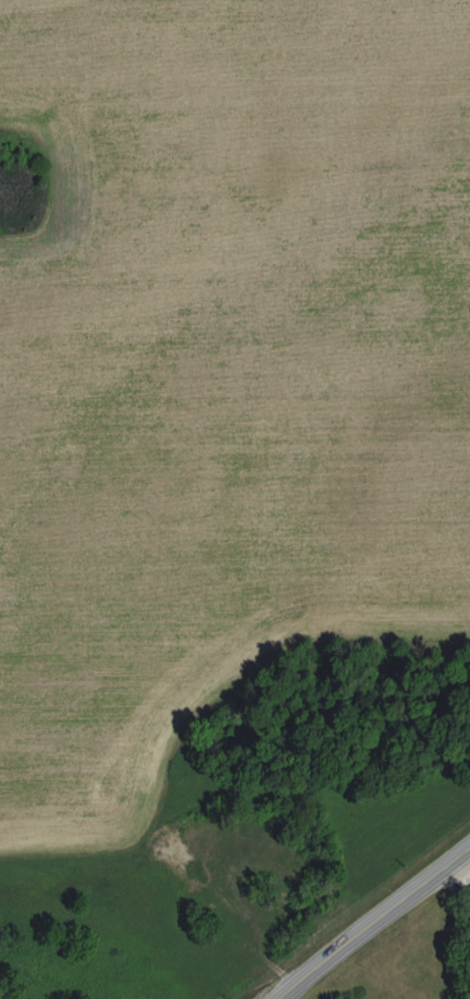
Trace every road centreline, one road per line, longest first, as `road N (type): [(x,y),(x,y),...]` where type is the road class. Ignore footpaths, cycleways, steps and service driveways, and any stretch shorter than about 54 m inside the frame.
road 1 (primary): [(281,998),(469,847)]

